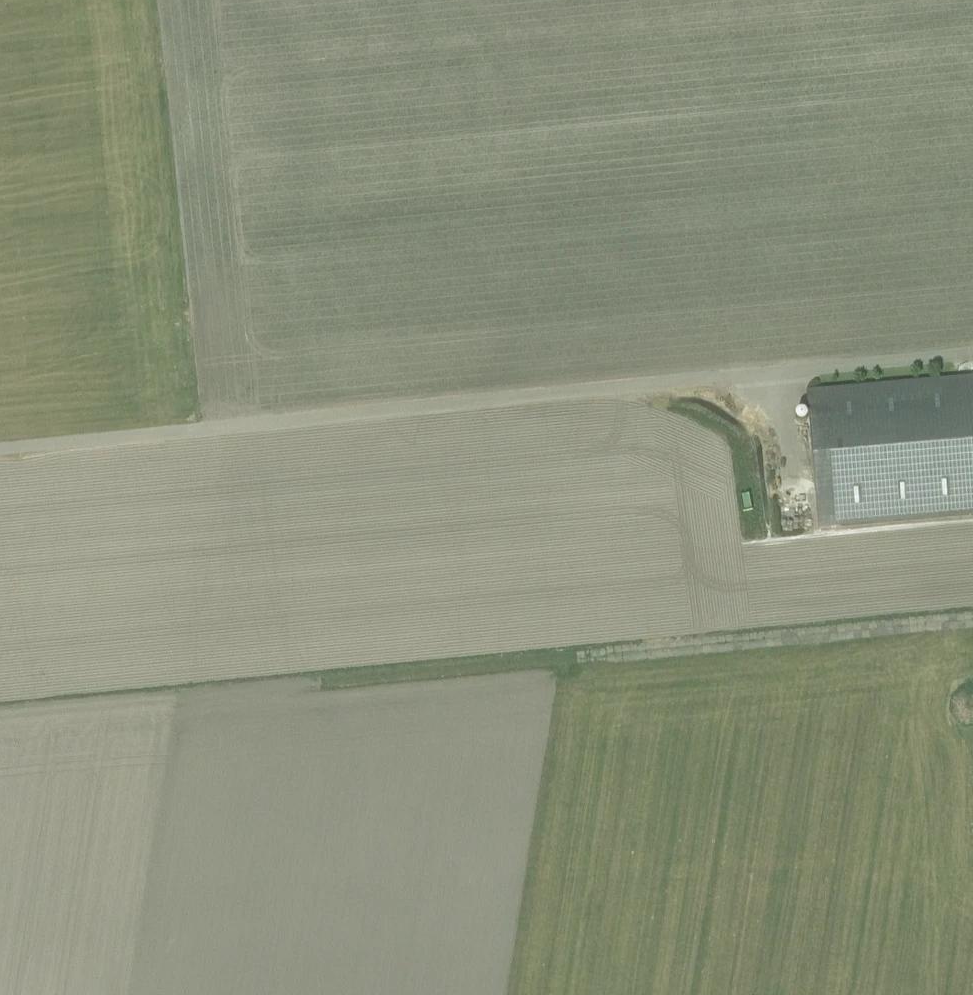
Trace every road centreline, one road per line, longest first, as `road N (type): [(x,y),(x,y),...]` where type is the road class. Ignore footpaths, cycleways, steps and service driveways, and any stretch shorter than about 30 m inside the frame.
road 1 (unclassified): [(0,448),(972,353)]

